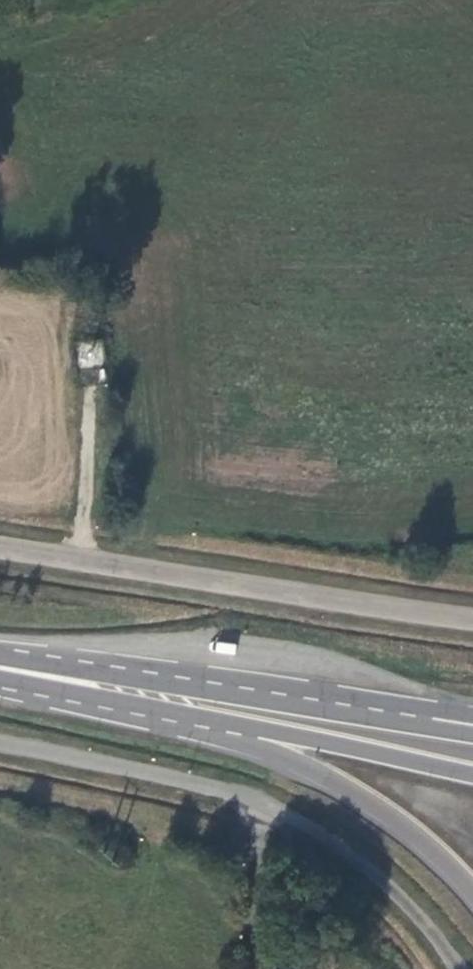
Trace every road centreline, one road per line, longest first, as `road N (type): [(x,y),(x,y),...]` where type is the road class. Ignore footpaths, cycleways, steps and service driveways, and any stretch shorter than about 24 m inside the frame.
road 1 (unclassified): [(0,547),(472,622)]
road 2 (trunk): [(139,706),(286,757),(355,793),(427,845),(472,892)]
road 3 (primary): [(139,706),(472,772)]
road 4 (primary): [(331,709),(0,656)]
road 5 (primary): [(472,737),(331,709)]
road 6 (primary): [(0,679),(139,706)]
road 7 (trunk): [(472,716),(331,709)]

